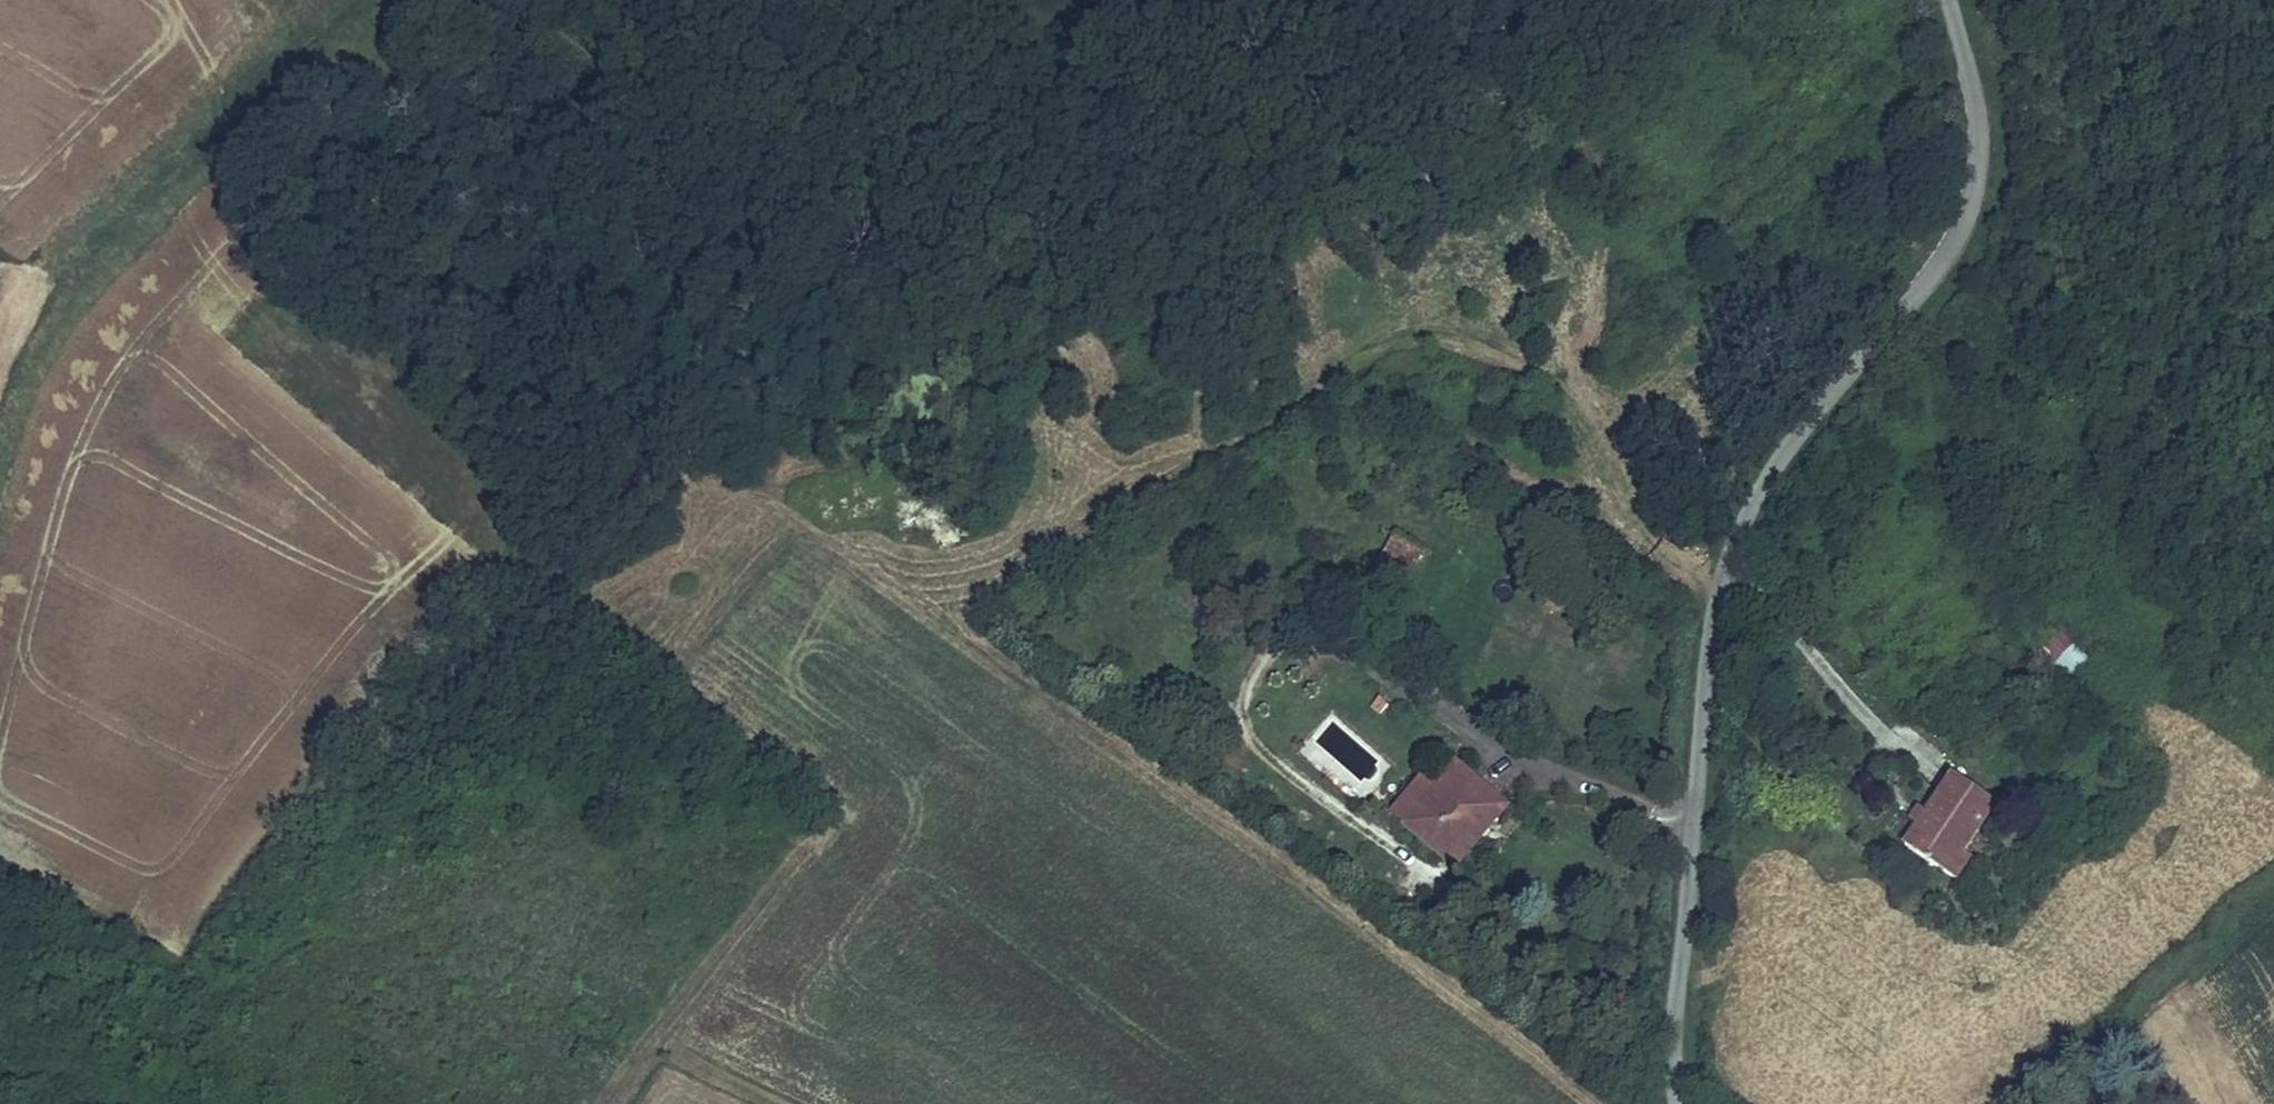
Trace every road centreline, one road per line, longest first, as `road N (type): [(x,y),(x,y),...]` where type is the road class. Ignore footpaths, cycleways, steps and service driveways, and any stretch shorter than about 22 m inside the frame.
road 1 (unclassified): [(1673,1103),(1665,1027),(1705,607),(1718,554),(1959,221),(1978,172),(1978,125),(1947,0)]

